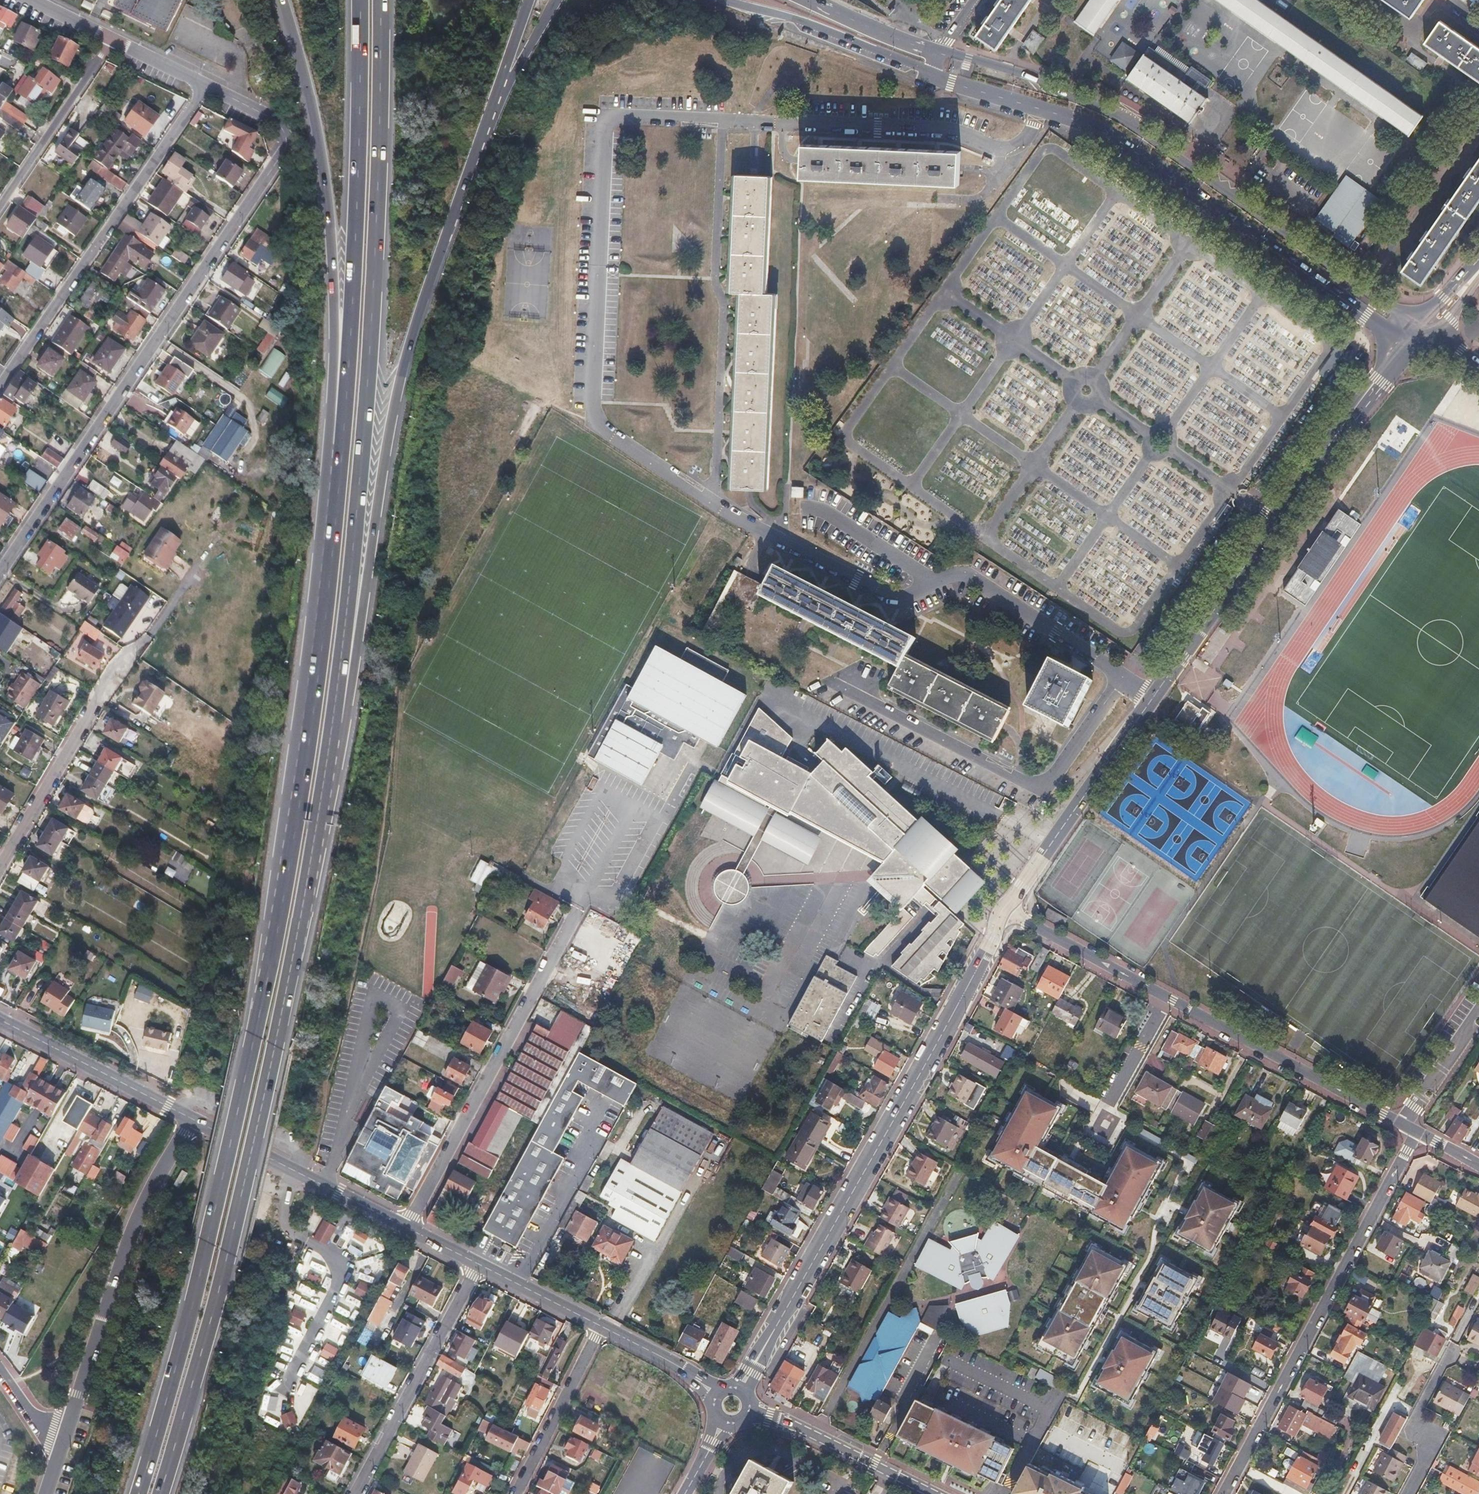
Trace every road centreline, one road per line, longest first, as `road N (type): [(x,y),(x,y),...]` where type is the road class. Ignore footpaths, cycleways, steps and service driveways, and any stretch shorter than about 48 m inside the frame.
road 1 (residential): [(1124,677),(969,575),(892,598),(714,507),(594,415),(606,116),(948,129),(999,149),(1028,136),(1040,108)]
road 2 (motorway): [(330,510),(277,923),(207,1247),(135,1493)]
road 3 (motorway): [(318,821),(350,579),(374,287),(380,0)]
road 4 (motorway): [(318,821),(341,742),(407,353),(486,126)]
road 5 (motorway): [(158,1493),(228,1252),(318,821)]
road 6 (residential): [(0,572),(288,141),(275,121),(206,85)]
road 7 (tertiary): [(1419,323),(1117,115),(1027,74),(939,49)]
road 8 (motorway): [(283,0),(322,168),(331,252),(330,510)]
road 9 (motorway): [(360,0),(345,424),(330,510)]
road 10 (tertiary): [(1003,909),(936,1046),(767,1342)]
road 11 (residential): [(1404,1124),(1003,909)]
road 12 (tertiary): [(1040,108),(1139,153),(1405,344)]
road 13 (tertiary): [(1398,355),(1155,696)]
road 14 (residential): [(1223,1493),(1418,1132)]
road 15 (residential): [(1124,677),(1056,774),(1032,786),(829,681)]
road 16 (residential): [(60,1461),(133,1236),(195,1120)]
road 17 (residential): [(406,1228),(579,907)]
road 18 (residential): [(206,85),(0,385)]
road 19 (residential): [(0,868),(96,700),(146,638)]
road 20 (tertiary): [(1155,696),(1003,909)]
road 21 (residential): [(355,1493),(478,1265)]
road 22 (tertiary): [(195,1120),(406,1228)]
road 23 (tertiary): [(723,0),(809,23),(931,71)]
road 24 (tertiary): [(0,1020),(195,1120)]
road 25 (tertiary): [(747,1413),(816,1434),(936,1493)]
road 26 (residential): [(518,1284),(594,1146),(589,1131),(604,1103)]
road 27 (residential): [(0,206),(113,39)]
road 28 (residential): [(516,1493),(601,1326)]
road 29 (motorway): [(486,126),(555,0)]
road 30 (motorway): [(486,126),(530,0)]
road 31 (residential): [(1404,1124),(1478,1013)]
road 32 (tertiary): [(939,49),(819,0)]

